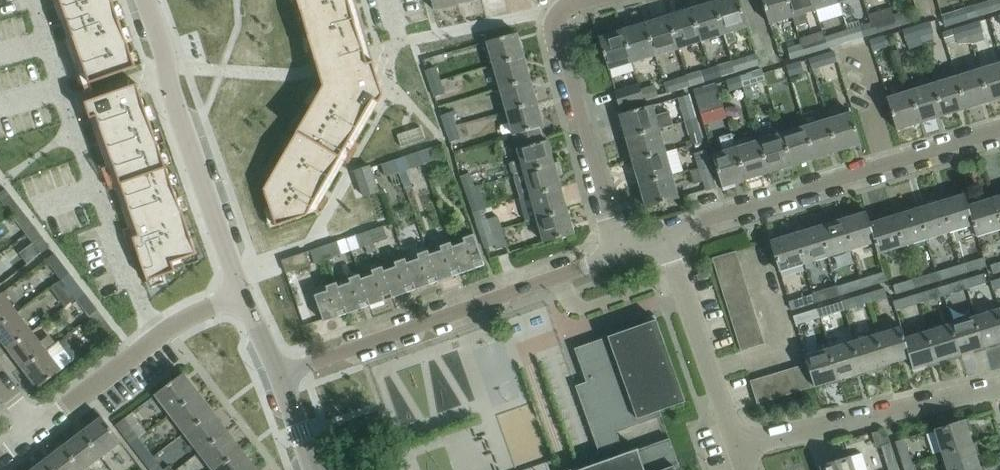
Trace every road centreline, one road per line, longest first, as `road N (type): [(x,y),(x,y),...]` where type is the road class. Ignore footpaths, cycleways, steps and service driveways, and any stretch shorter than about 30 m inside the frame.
road 1 (residential): [(279,376),(617,254)]
road 2 (residential): [(662,234),(999,129)]
road 3 (tertiary): [(246,296),(168,85),(146,0)]
road 4 (residential): [(584,0),(562,11),(555,37),(617,254)]
road 5 (residential): [(999,386),(734,443)]
road 6 (residential): [(37,426),(181,320),(246,296)]
road 7 (residential): [(734,443),(662,234)]

